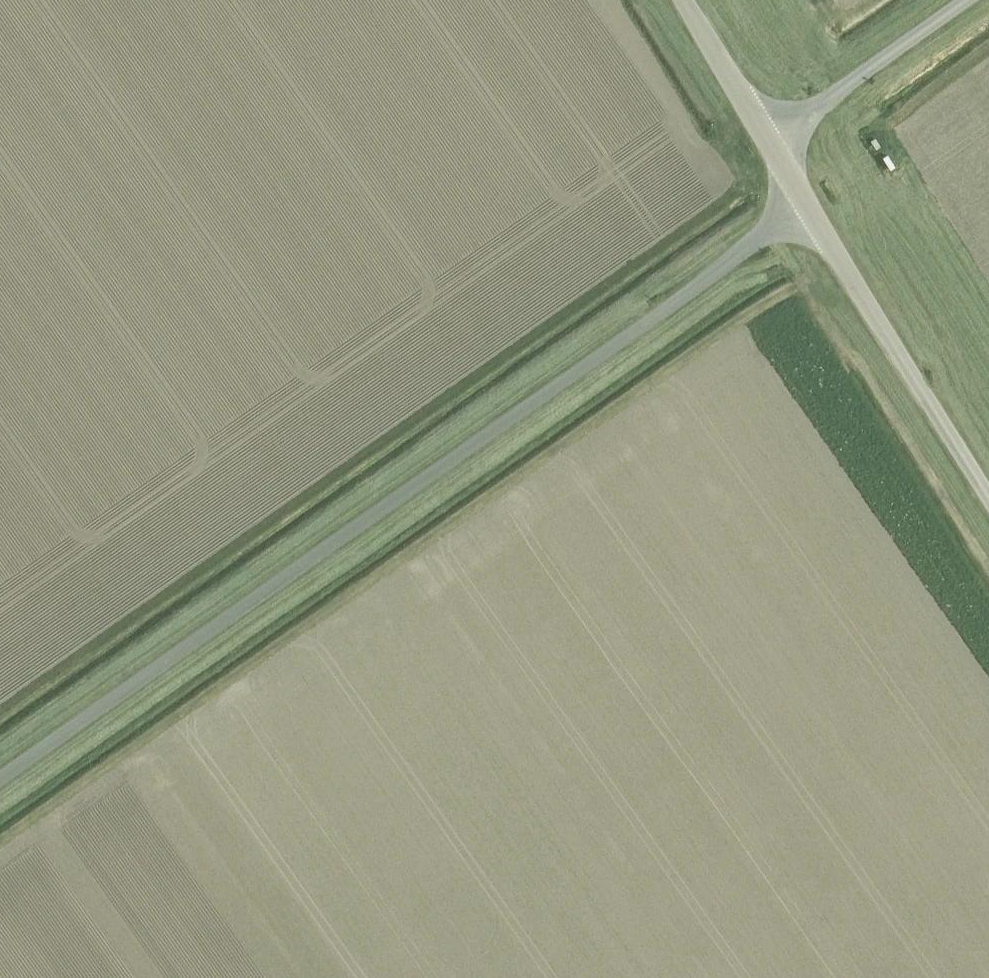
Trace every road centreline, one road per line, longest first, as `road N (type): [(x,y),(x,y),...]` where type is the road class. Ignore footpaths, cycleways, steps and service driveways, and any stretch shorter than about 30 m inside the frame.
road 1 (unclassified): [(988,495),(768,138)]
road 2 (residential): [(768,138),(964,0)]
road 3 (unclassified): [(768,138),(680,0)]

